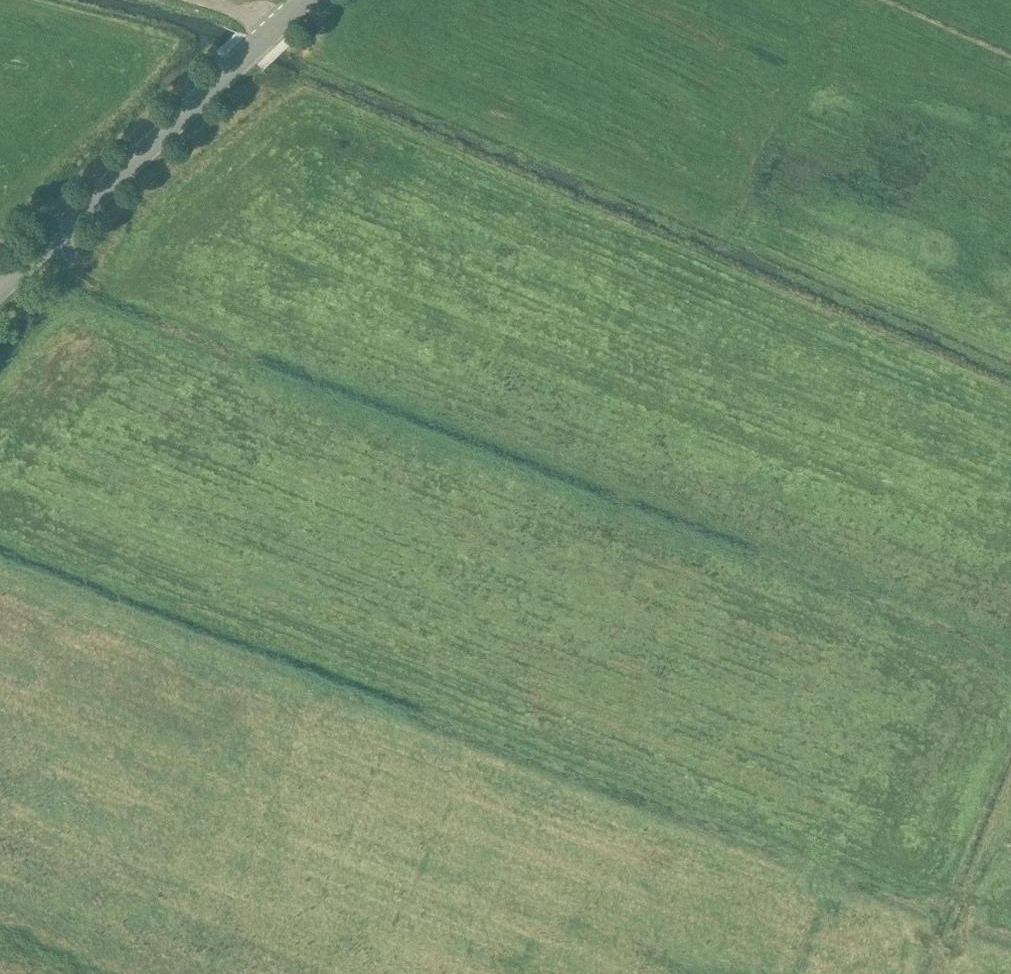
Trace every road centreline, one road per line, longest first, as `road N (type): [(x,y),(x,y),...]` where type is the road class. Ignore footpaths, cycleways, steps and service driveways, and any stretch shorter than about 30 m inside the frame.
road 1 (tertiary): [(309,0),(0,290)]

